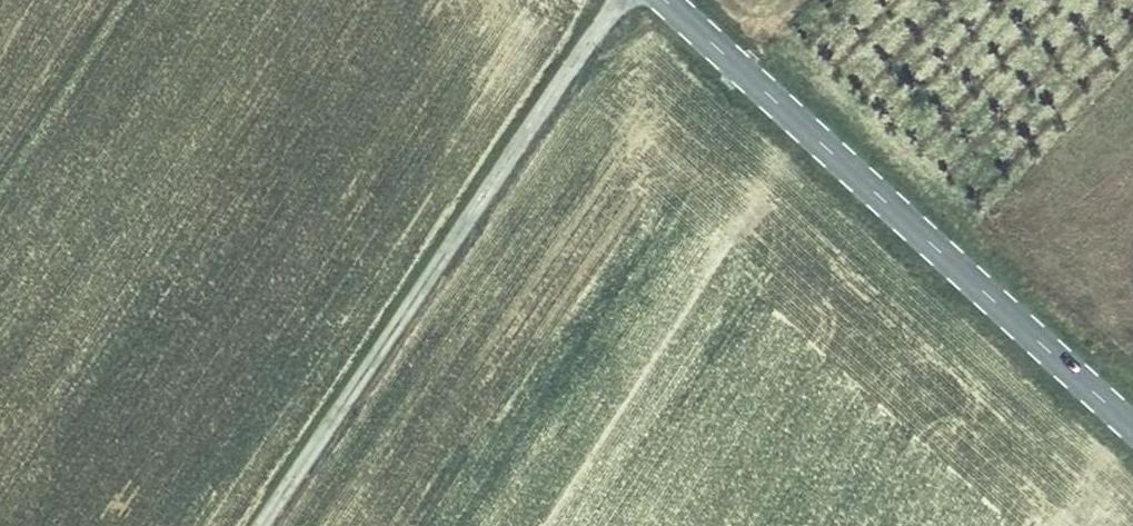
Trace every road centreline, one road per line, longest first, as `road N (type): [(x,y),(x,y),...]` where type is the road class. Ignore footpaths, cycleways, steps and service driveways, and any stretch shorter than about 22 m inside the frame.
road 1 (secondary): [(664,0),(1132,436)]

